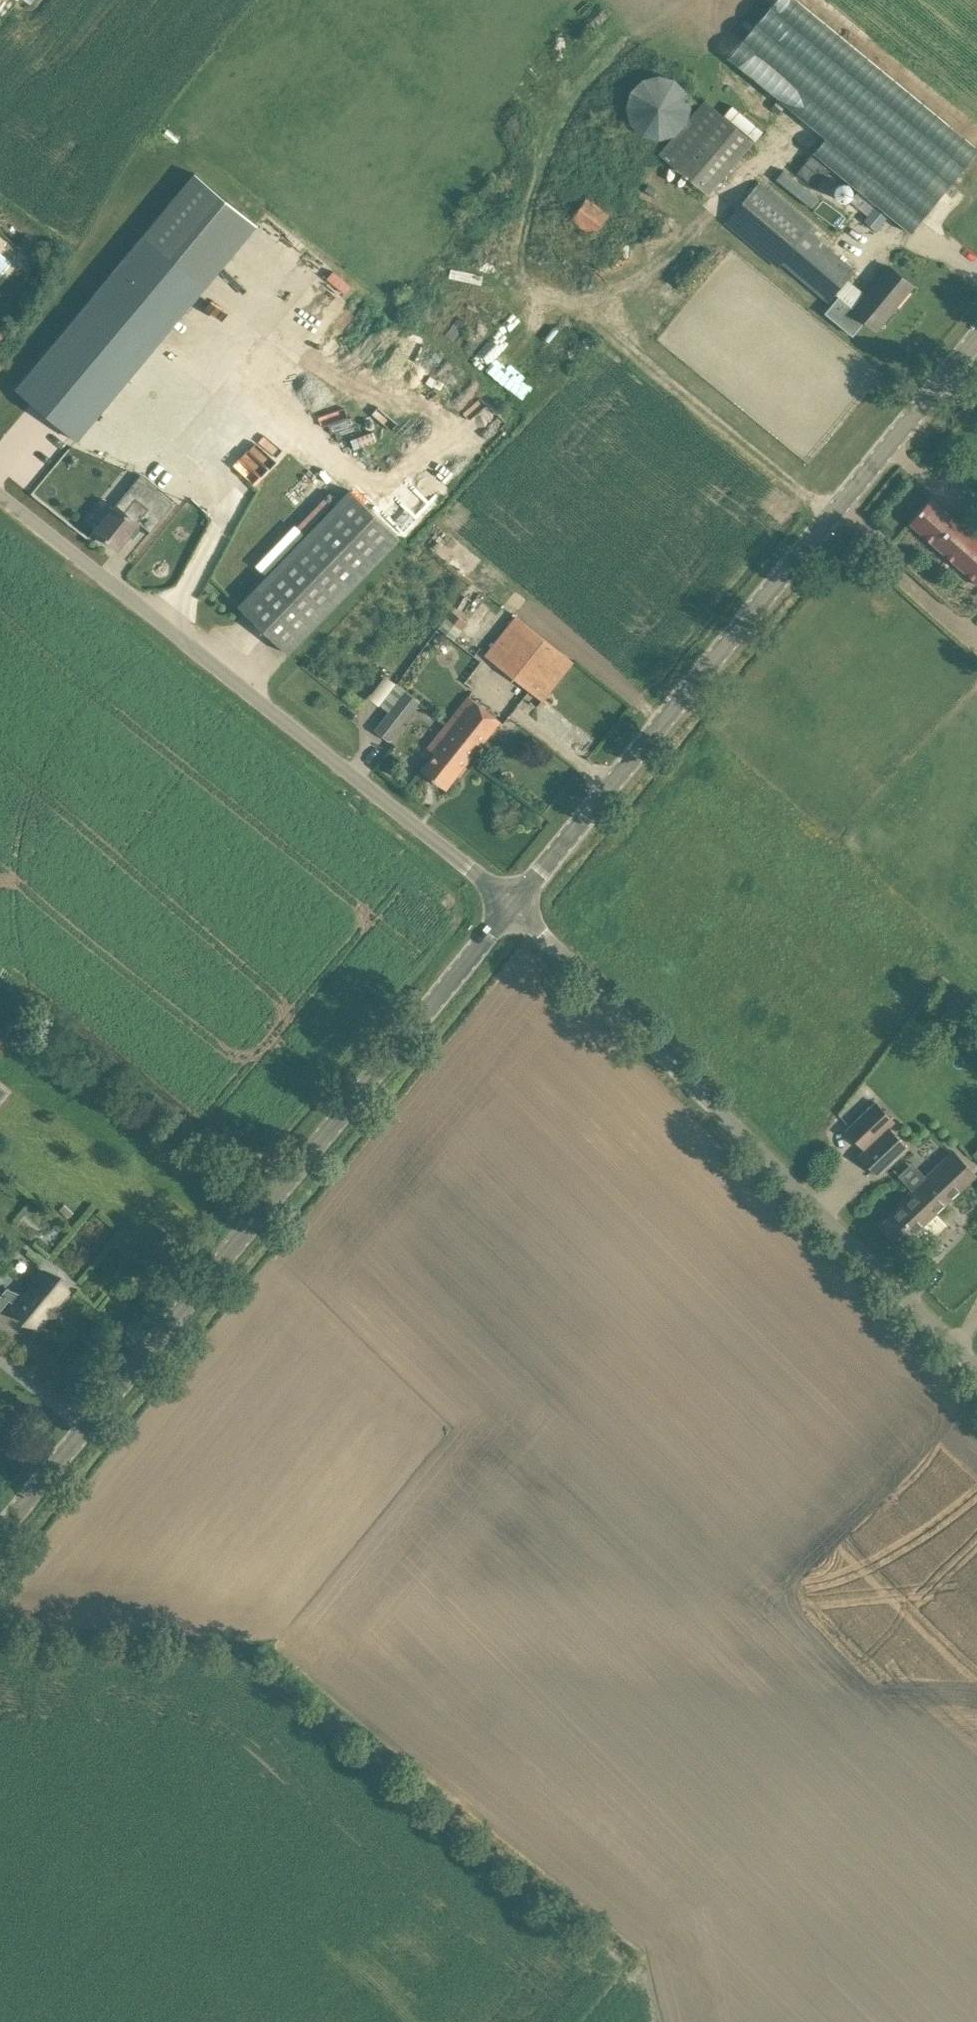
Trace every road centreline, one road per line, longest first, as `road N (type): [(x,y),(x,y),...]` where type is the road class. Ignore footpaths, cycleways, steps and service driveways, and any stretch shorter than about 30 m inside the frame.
road 1 (tertiary): [(0,1537),(515,910)]
road 2 (track): [(705,0),(632,41),(572,99),(544,162),(521,253),(537,286),(607,330),(833,517)]
road 3 (tertiary): [(515,910),(976,339)]
road 4 (unclassified): [(515,910),(0,499)]
road 5 (unclassified): [(976,1370),(658,1043),(515,910)]

